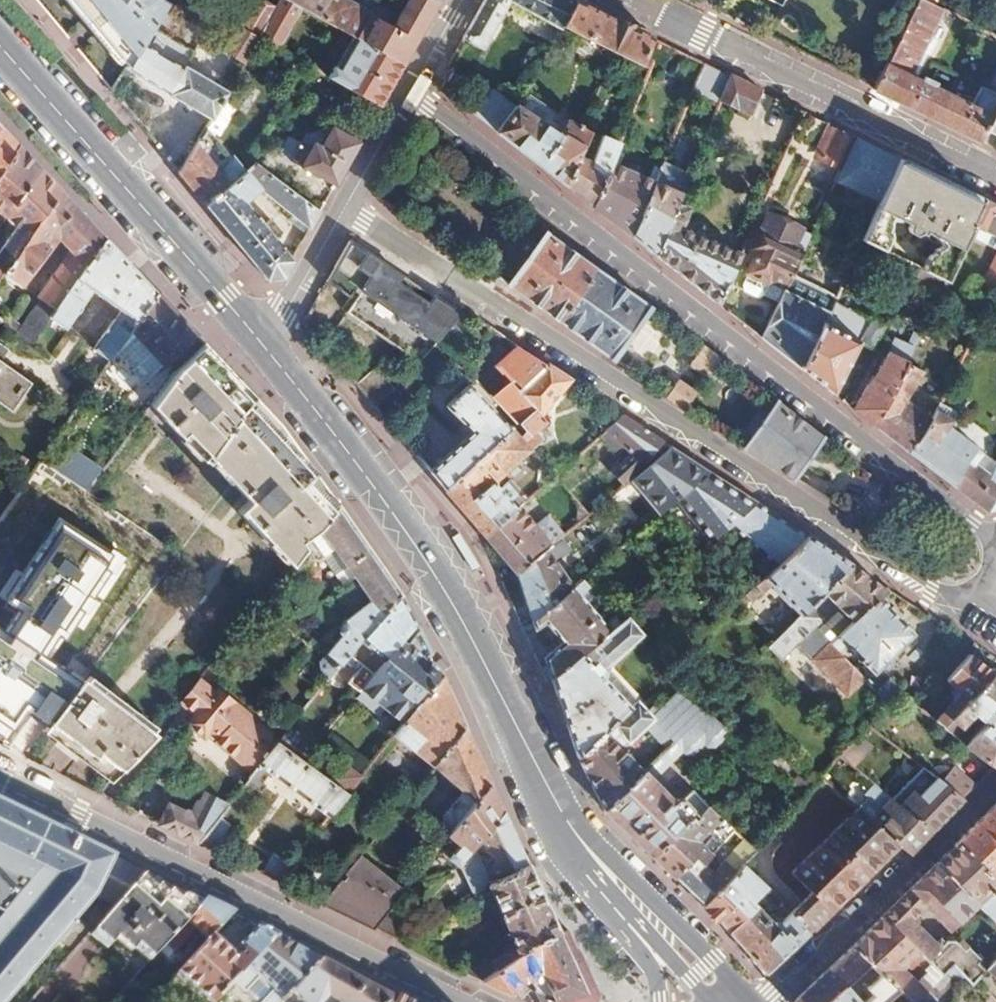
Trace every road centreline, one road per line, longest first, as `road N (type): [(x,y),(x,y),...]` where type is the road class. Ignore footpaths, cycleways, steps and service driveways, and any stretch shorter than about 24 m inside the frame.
road 1 (residential): [(343,209),(927,592),(978,596),(995,607)]
road 2 (residential): [(995,546),(410,91)]
road 3 (secondary): [(265,347),(430,567),(572,829)]
road 4 (residential): [(456,1001),(0,779)]
road 5 (residential): [(630,0),(995,175)]
road 6 (secondary): [(0,46),(265,347)]
road 7 (residential): [(758,1001),(922,859),(995,779)]
road 8 (secondary): [(572,829),(733,1001)]
road 9 (residential): [(572,829),(591,891),(654,972),(659,1001)]
road 10 (residential): [(343,209),(265,347)]
road 11 (residential): [(410,91),(343,209)]

